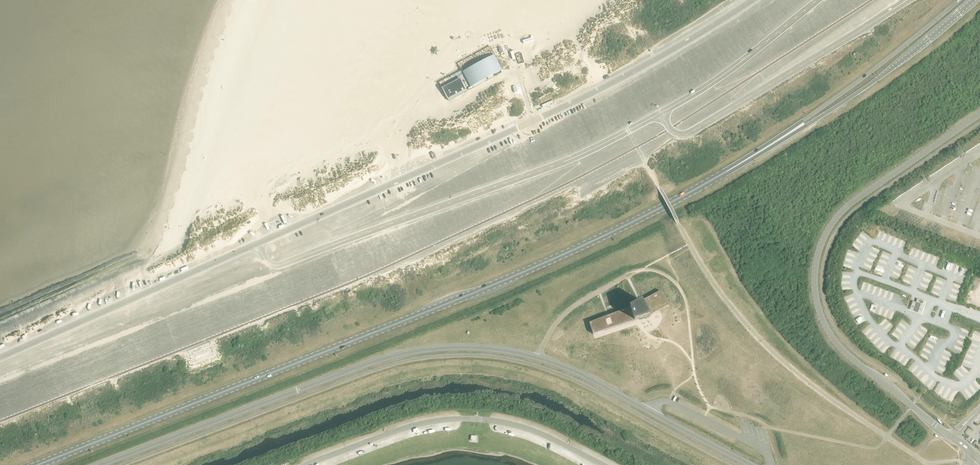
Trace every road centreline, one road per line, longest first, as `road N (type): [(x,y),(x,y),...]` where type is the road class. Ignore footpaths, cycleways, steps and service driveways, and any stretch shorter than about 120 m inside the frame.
road 1 (primary): [(35,464),(602,236),(791,132)]
road 2 (tertiary): [(104,464),(369,363),(454,347),(504,351),(573,371),(751,464)]
road 3 (unclassified): [(257,244),(560,109),(752,0)]
road 4 (tertiary): [(950,436),(838,345),(823,321),(814,278),(823,239),(840,213),(979,114)]
road 5 (unclassified): [(257,244),(275,266),(573,158),(660,113)]
road 6 (unclassified): [(0,357),(257,244)]
road 7 (unclassified): [(670,129),(691,131),(906,0)]
road 8 (primary): [(791,132),(898,64),(972,0)]
road 9 (primary): [(957,0),(791,132)]
road 10 (unclassified): [(660,113),(736,66),(816,0)]

